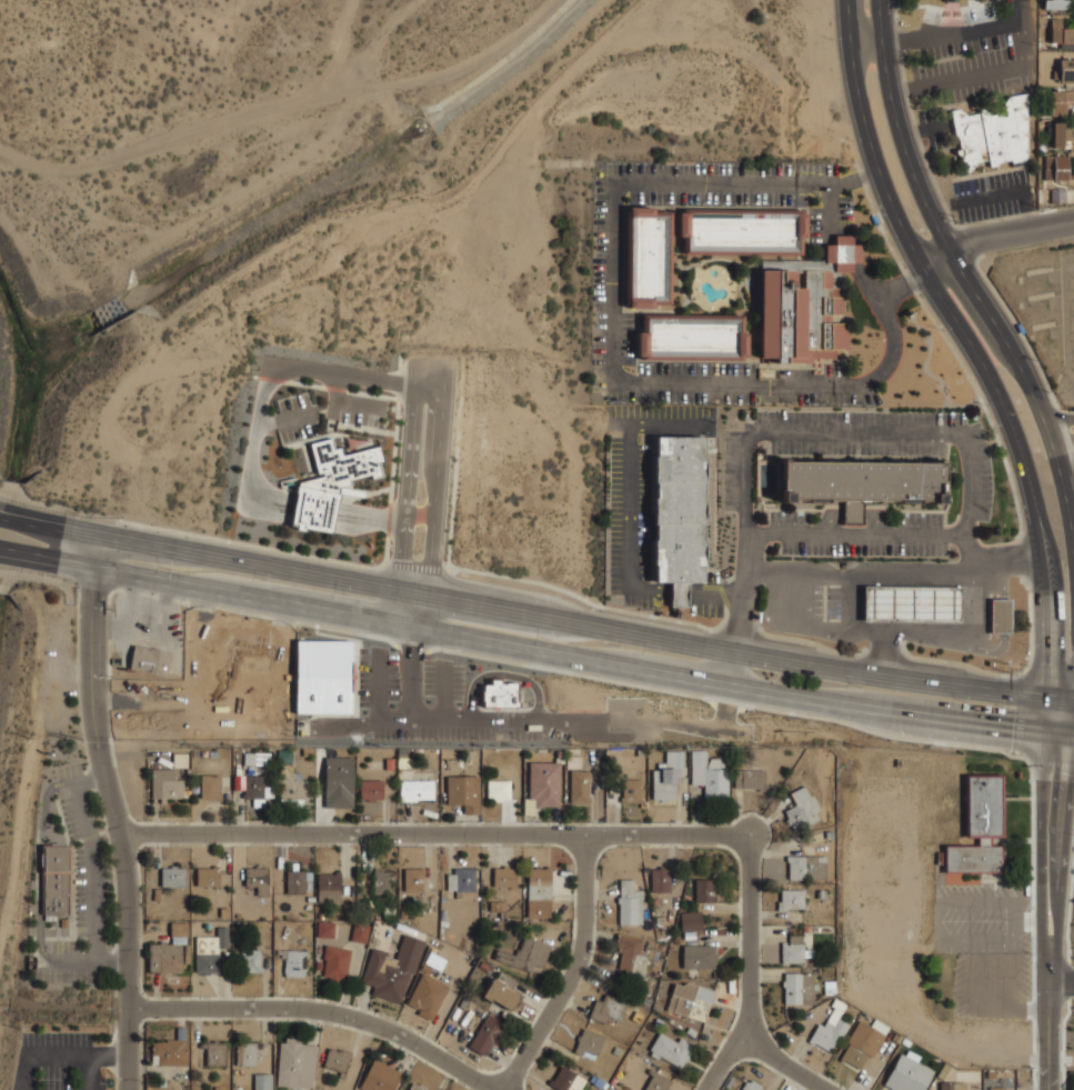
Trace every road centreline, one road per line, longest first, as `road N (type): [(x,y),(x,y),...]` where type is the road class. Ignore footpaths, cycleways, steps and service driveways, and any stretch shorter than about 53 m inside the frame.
road 1 (secondary): [(1073,698),(883,678),(38,523)]
road 2 (secondary): [(31,558),(1045,736)]
road 3 (tertiary): [(847,0),(854,80),(876,169),(1002,401),(1028,479),(1047,604),(1045,736)]
road 4 (residential): [(122,833),(751,837)]
road 5 (tertiary): [(1073,546),(1062,474),(1033,393),(906,158),(886,79),(879,0)]
road 6 (tertiary): [(106,537),(96,570),(92,718),(122,833),(128,1089)]
road 7 (residential): [(129,1010),(329,1012),(397,1031),(497,1089)]
road 8 (residential): [(581,834),(581,953),(502,1089)]
road 9 (residential): [(751,837),(749,1034),(706,1089)]
road 10 (residential): [(430,387),(416,394),(398,624)]
road 11 (tertiary): [(1045,736),(1045,938),(1052,956)]
road 12 (tertiary): [(1052,956),(1061,937),(1068,739)]
road 13 (residential): [(923,268),(950,248),(1073,223)]
road 14 (tertiary): [(1052,956),(1048,1089)]

